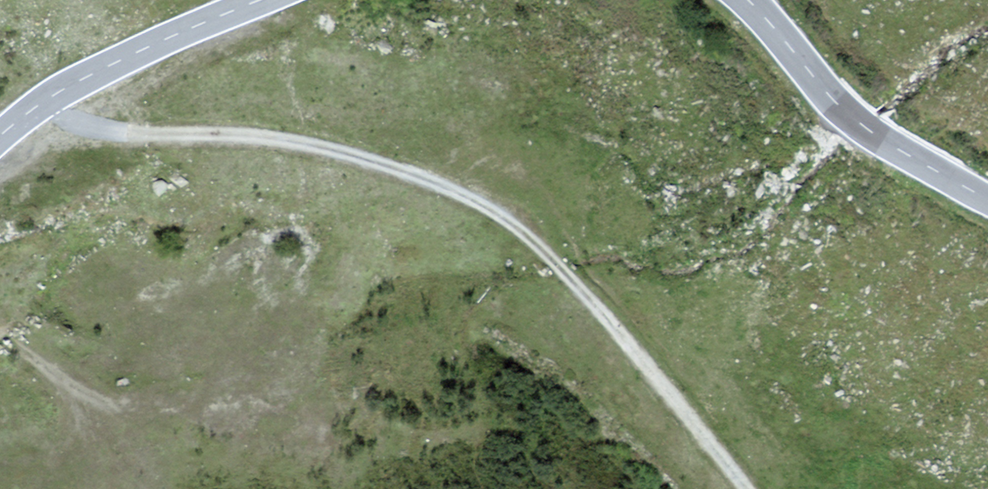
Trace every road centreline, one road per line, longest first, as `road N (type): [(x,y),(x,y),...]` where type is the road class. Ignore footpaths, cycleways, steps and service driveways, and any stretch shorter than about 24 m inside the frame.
road 1 (track): [(40,101),(87,125),(320,148),(449,188),(532,238),(746,488)]
road 2 (secondary): [(987,199),(850,115),(747,0)]
road 3 (secondary): [(256,0),(40,101),(0,135)]

